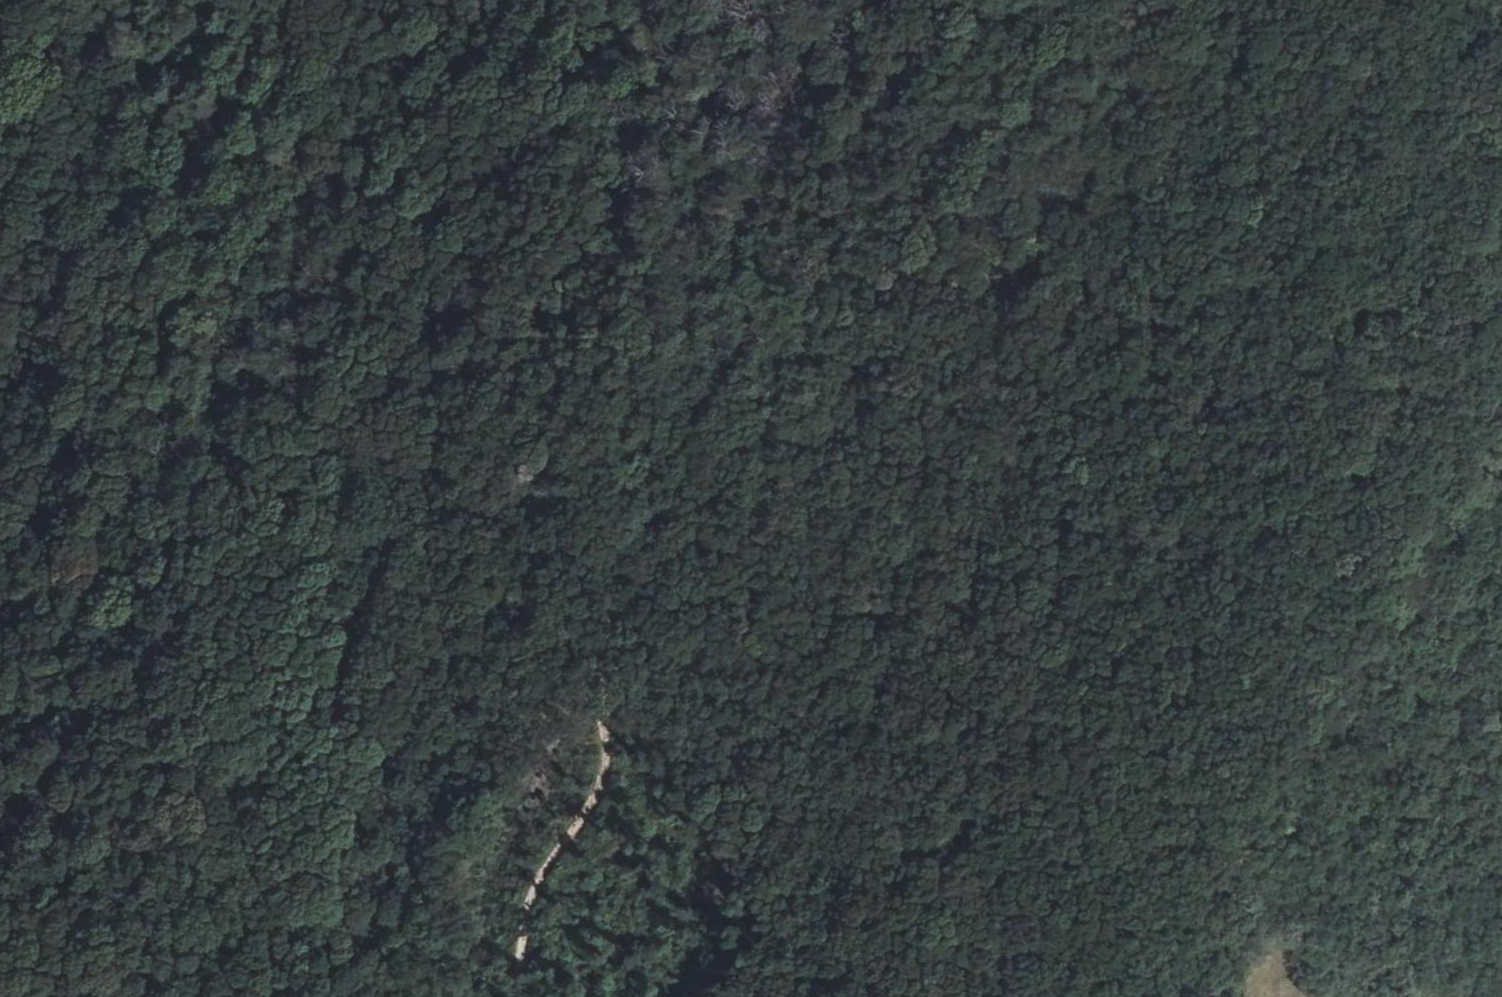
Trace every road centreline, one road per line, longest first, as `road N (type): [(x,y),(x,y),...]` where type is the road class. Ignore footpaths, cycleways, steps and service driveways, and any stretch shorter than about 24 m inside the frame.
road 1 (track): [(611,650),(688,502),(753,348),(943,109),(1006,0)]
road 2 (track): [(519,996),(524,921),(538,882),(598,799),(607,768),(611,650)]

